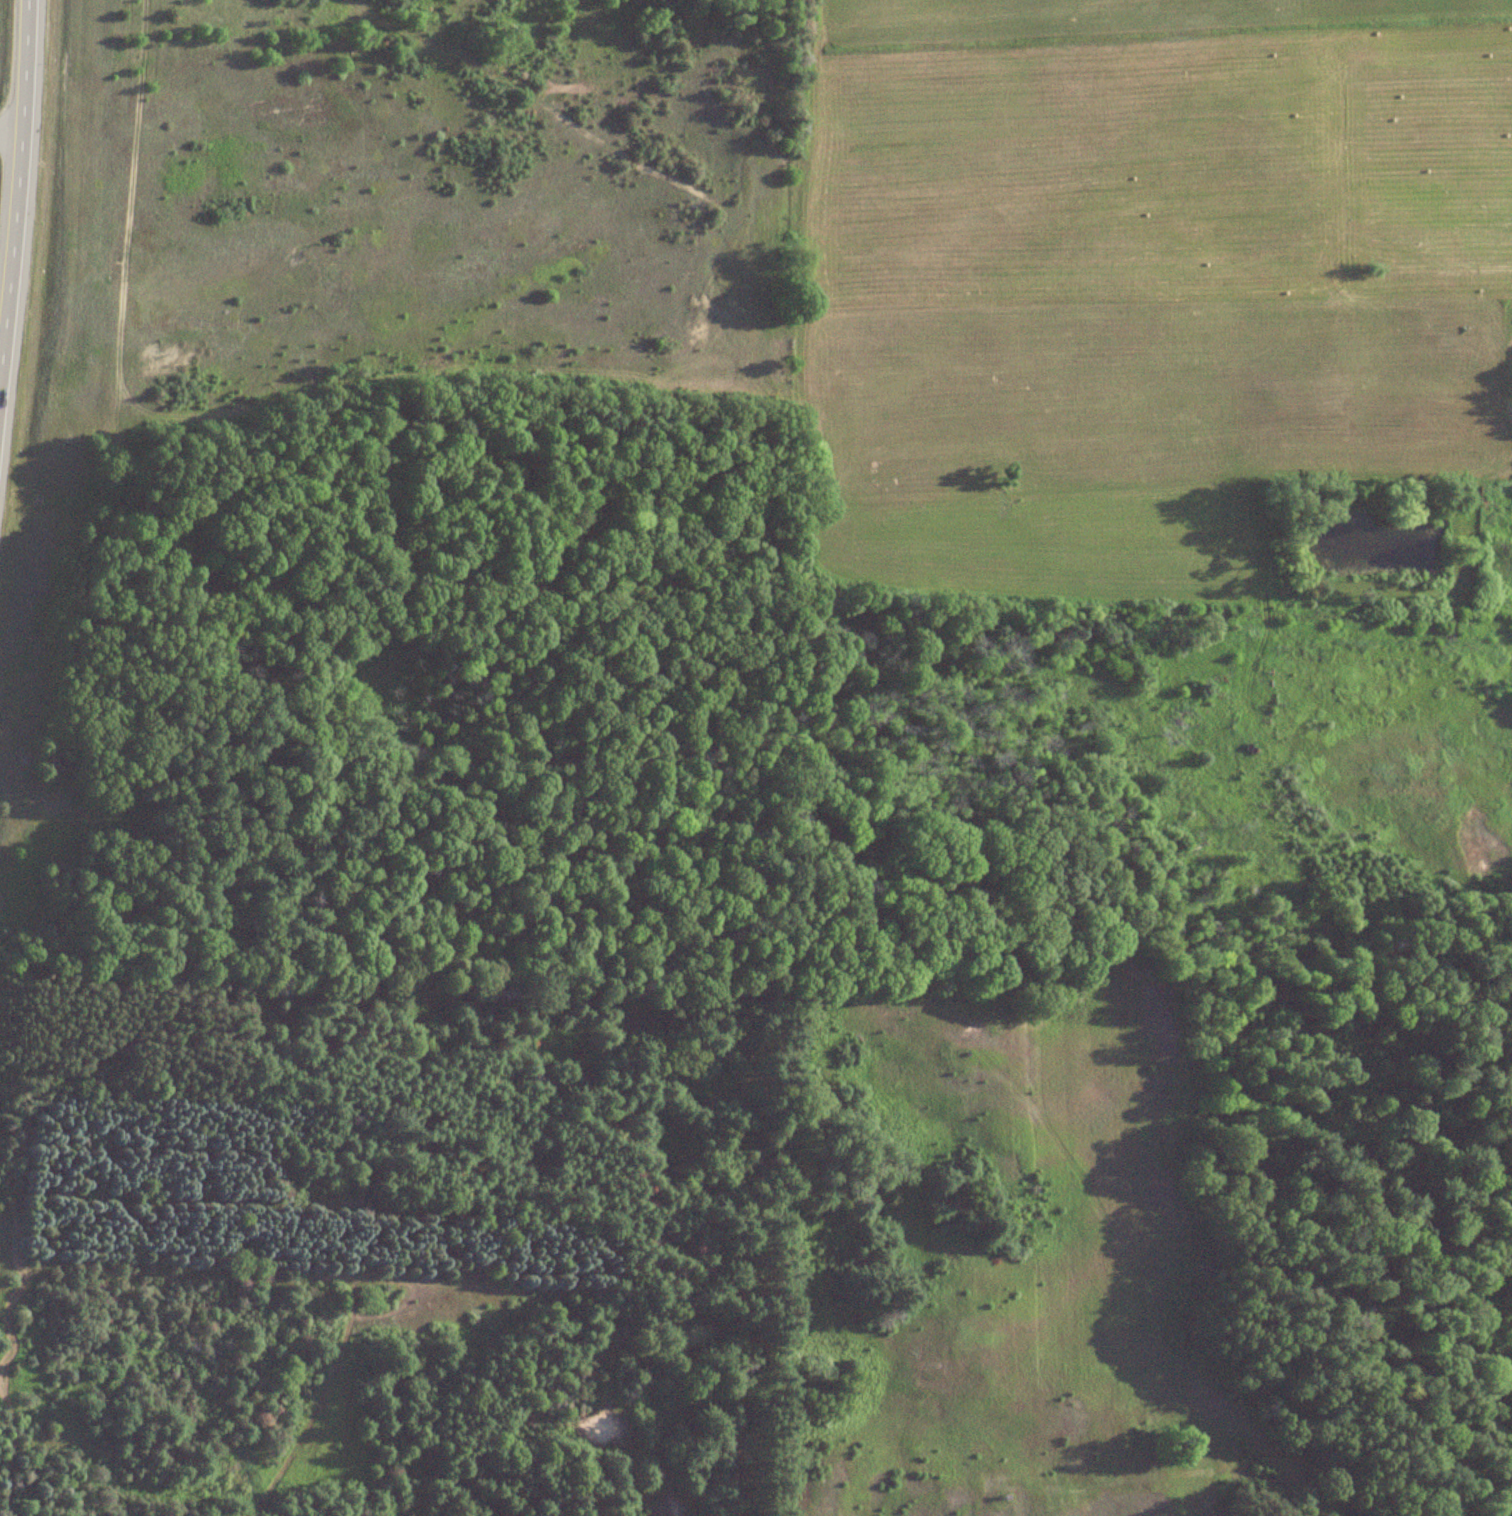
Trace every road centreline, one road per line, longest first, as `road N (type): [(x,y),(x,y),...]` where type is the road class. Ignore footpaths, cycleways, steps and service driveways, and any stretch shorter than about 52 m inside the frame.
road 1 (motorway): [(0,414),(42,116),(47,0)]

